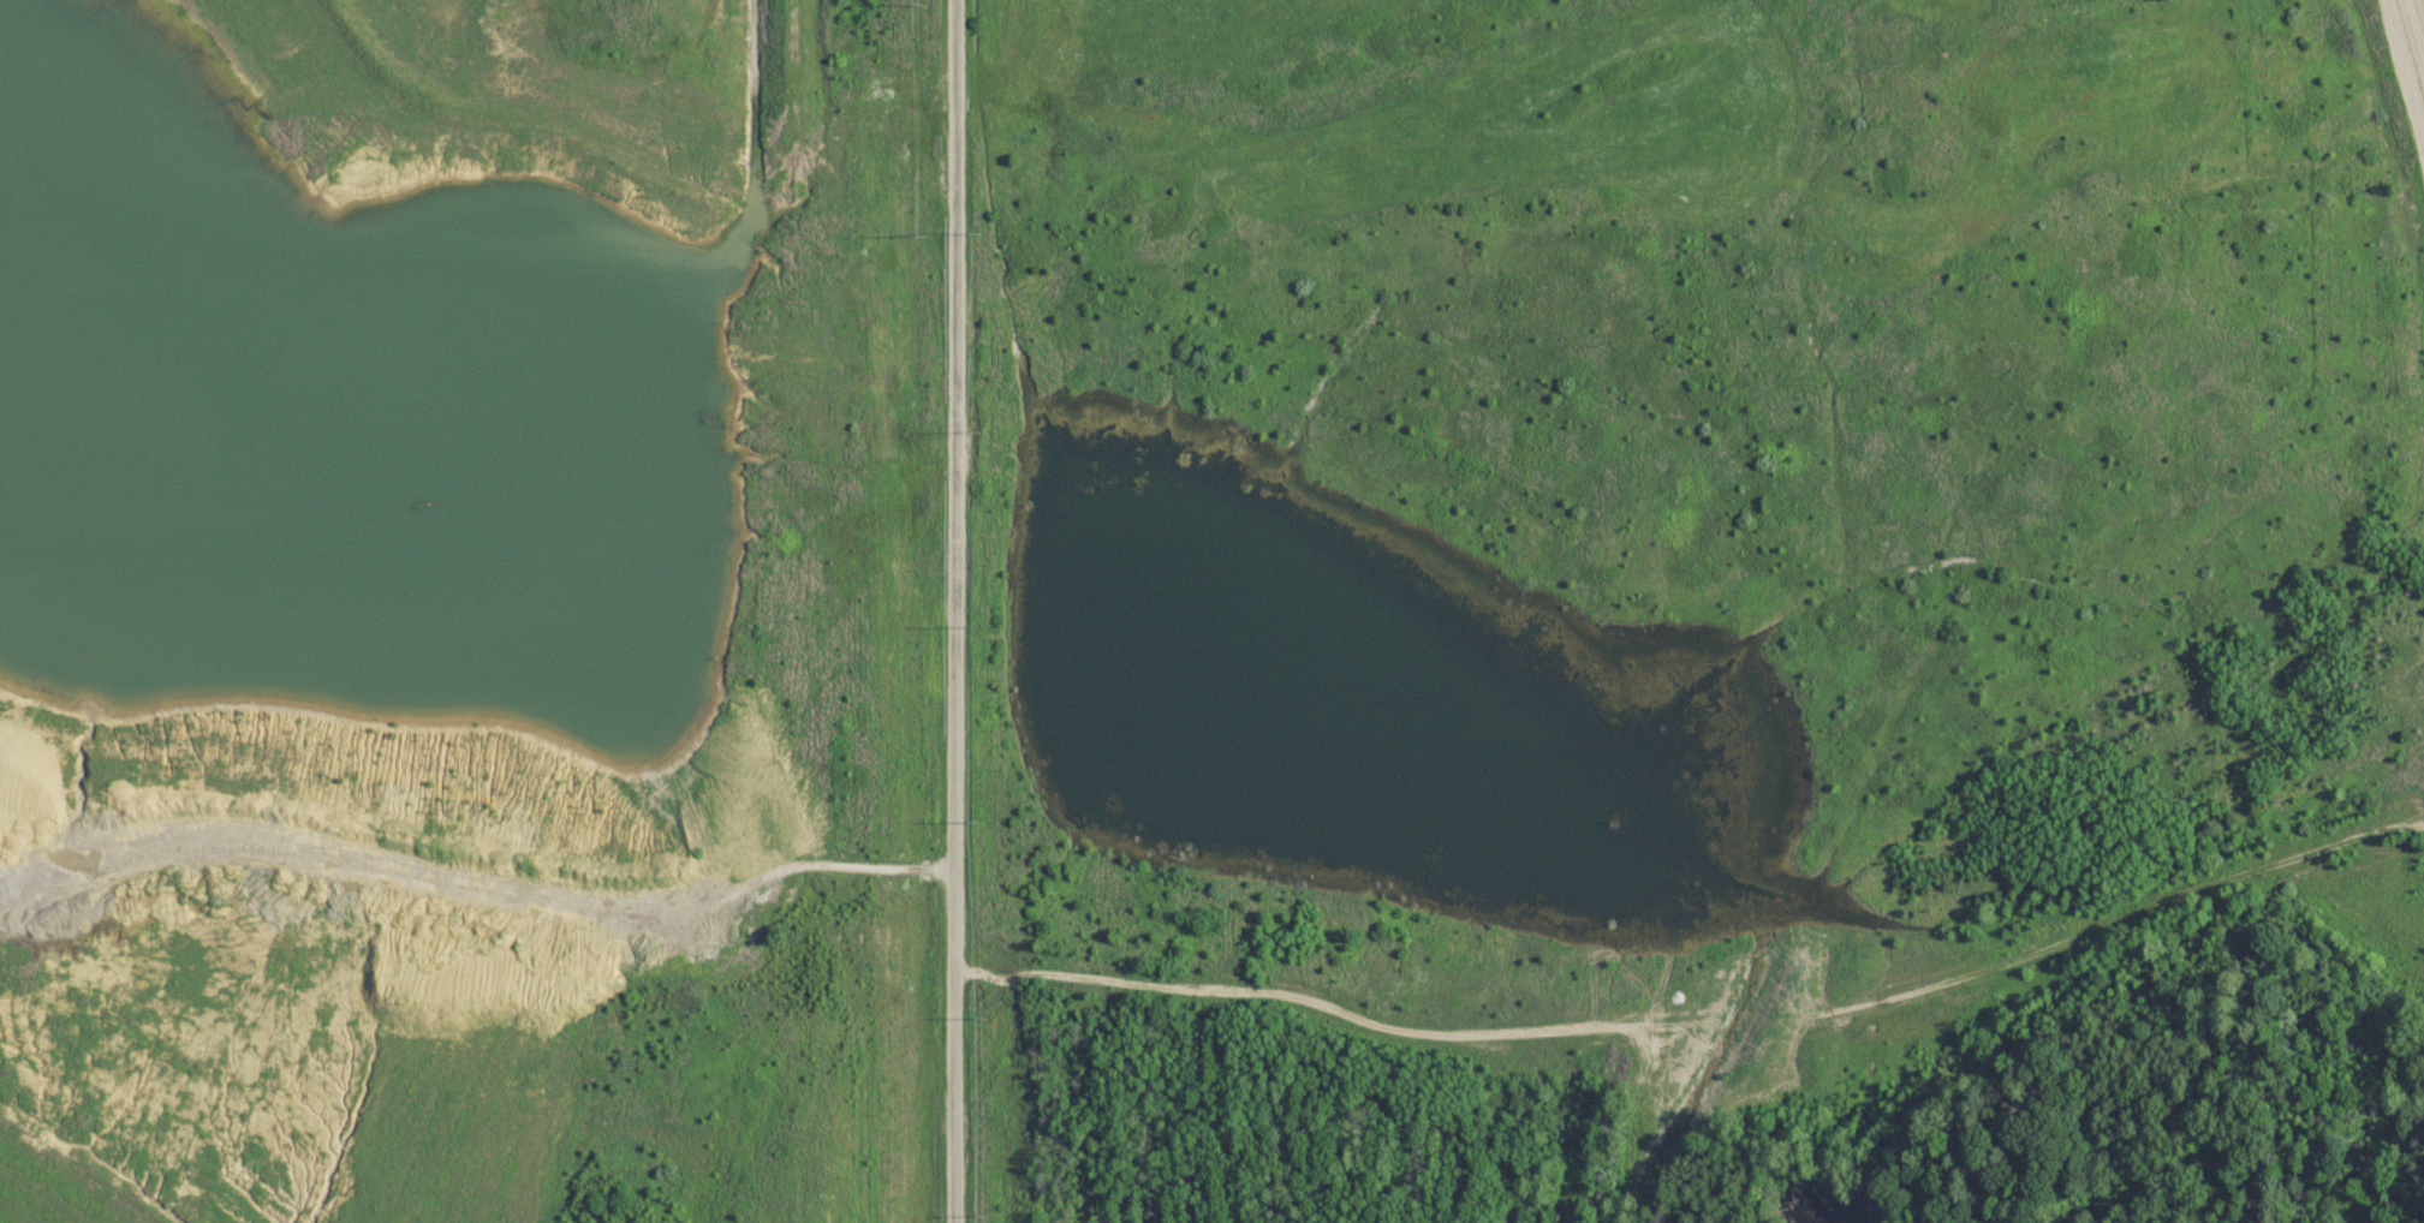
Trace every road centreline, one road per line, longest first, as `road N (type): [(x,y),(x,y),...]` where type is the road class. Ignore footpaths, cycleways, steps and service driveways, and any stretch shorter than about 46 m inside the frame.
road 1 (residential): [(953,1222),(957,0)]
road 2 (residential): [(2423,171),(2390,0)]

